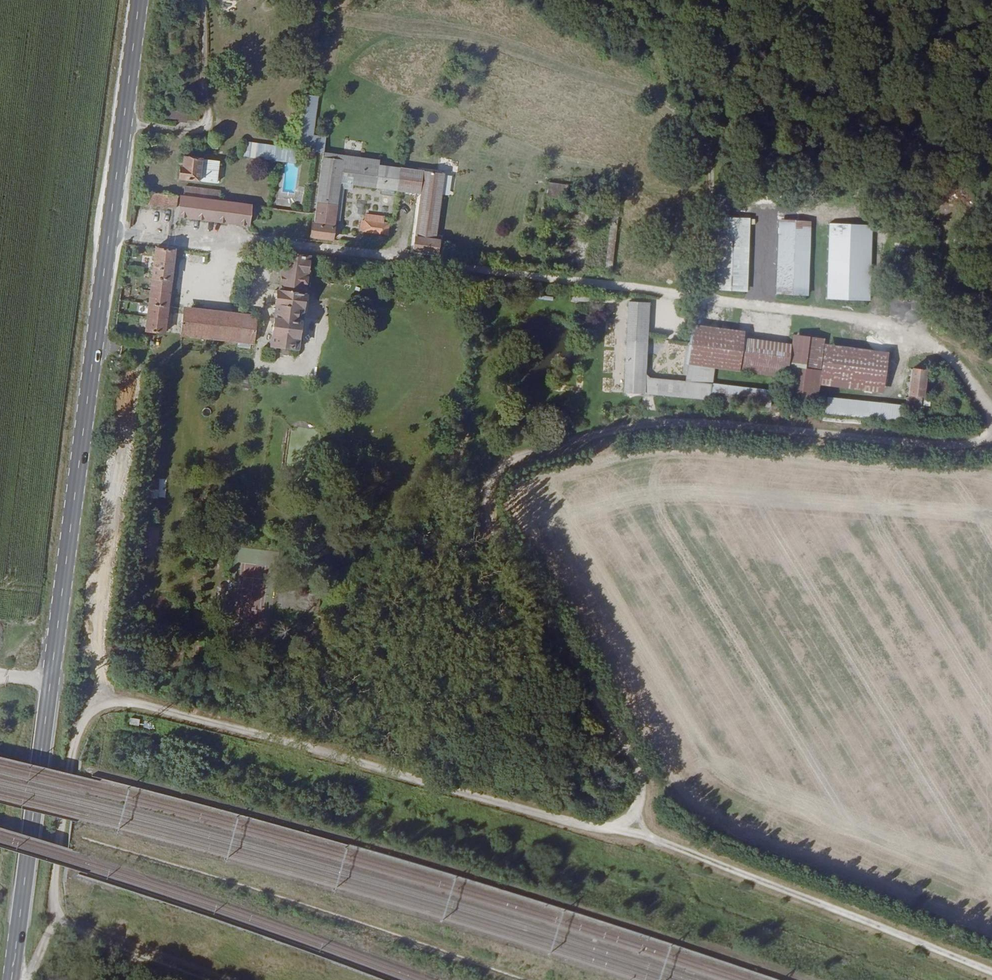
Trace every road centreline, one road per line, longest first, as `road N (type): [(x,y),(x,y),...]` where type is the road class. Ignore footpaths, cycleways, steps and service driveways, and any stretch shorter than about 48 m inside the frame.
road 1 (unclassified): [(991,434),(965,444),(911,444),(664,422),(506,462),(485,486),(489,519),(633,764),(639,790),(627,831),(579,827),(112,702),(85,716),(72,743),(52,890),(56,915)]
road 2 (primary): [(139,0),(12,979)]
road 3 (unclassified): [(264,241),(865,321),(944,354),(991,417)]
road 4 (track): [(627,831),(991,973)]
road 5 (track): [(56,915),(84,935),(202,979)]

